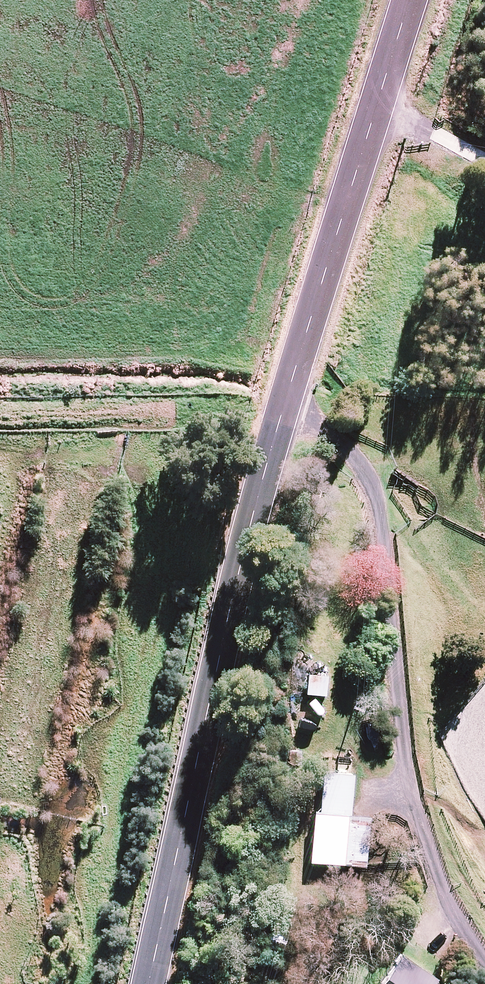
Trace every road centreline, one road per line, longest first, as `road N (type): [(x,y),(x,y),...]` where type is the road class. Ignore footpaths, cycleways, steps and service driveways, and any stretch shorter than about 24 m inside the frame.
road 1 (unclassified): [(149,983),(262,476),(410,0)]
road 2 (track): [(484,946),(434,885),(382,464),(350,422),(286,397)]

